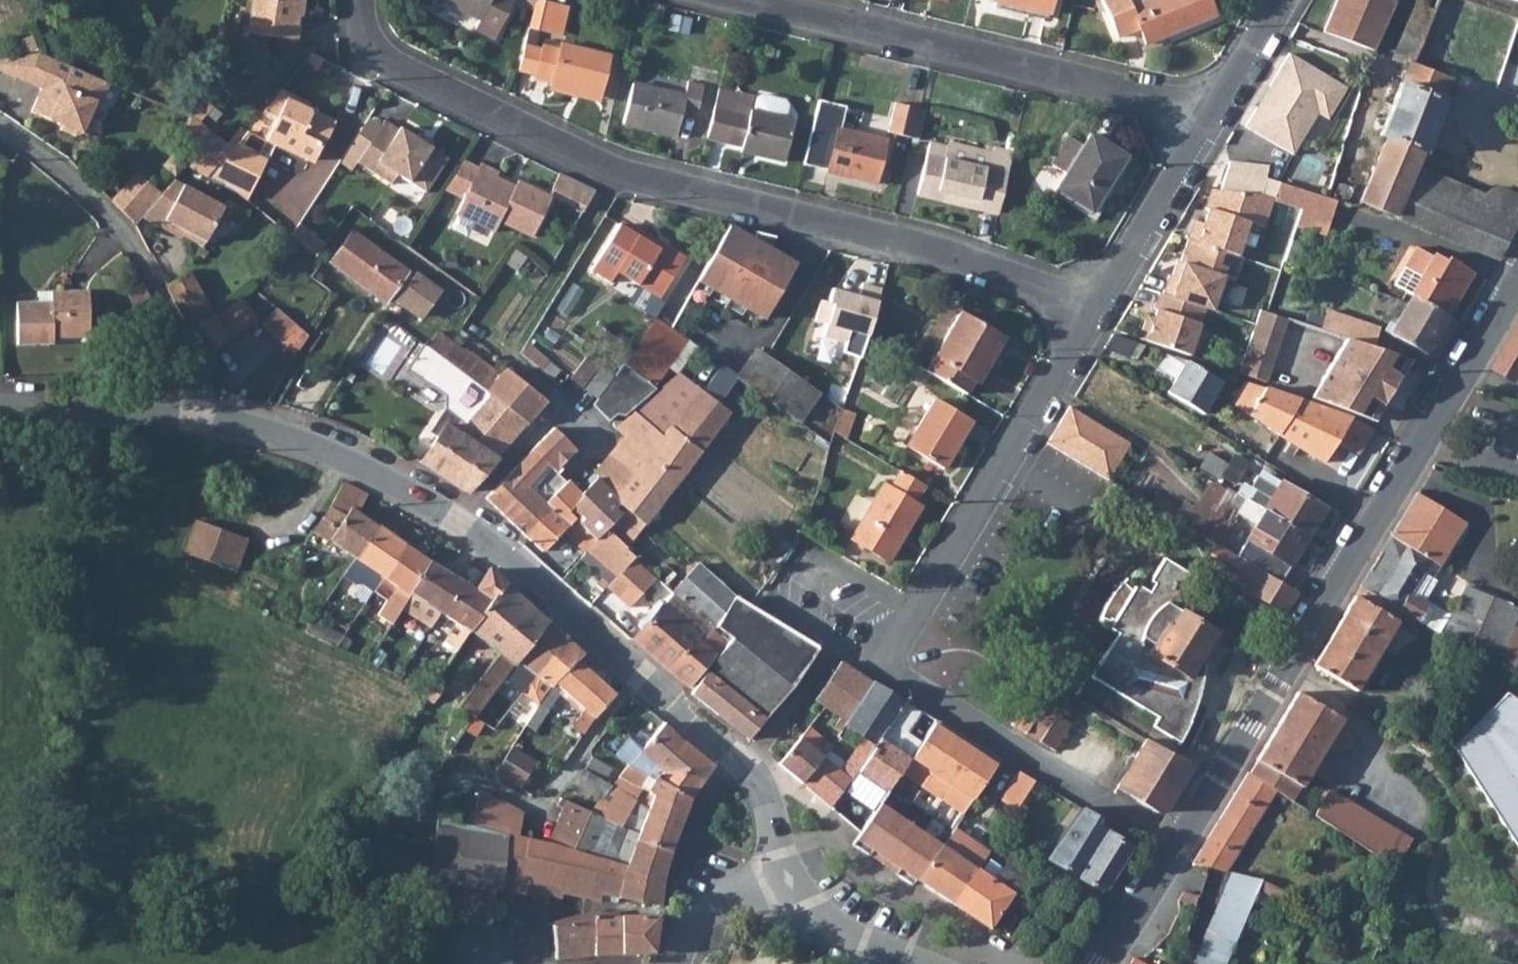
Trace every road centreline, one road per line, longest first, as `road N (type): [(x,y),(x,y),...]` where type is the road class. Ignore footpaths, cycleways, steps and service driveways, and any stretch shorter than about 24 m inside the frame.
road 1 (tertiary): [(0,399),(103,405),(309,446),(454,519),(746,766),(767,793),(791,880)]
road 2 (residential): [(1089,314),(1043,286),(895,236),(621,175),(396,66),(371,43),(359,0)]
road 3 (tertiary): [(1517,277),(1176,851)]
road 4 (residential): [(744,0),(1164,98),(1208,122)]
road 5 (residential): [(1089,314),(887,669)]
road 6 (residential): [(1176,851),(887,669)]
road 7 (residential): [(1208,122),(1089,314)]
road 8 (tertiary): [(791,880),(819,918),(917,963)]
road 9 (residential): [(791,880),(702,918),(676,963)]
road 10 (residential): [(1281,0),(1208,122)]
road 11 (tertiary): [(1176,851),(1107,963)]

